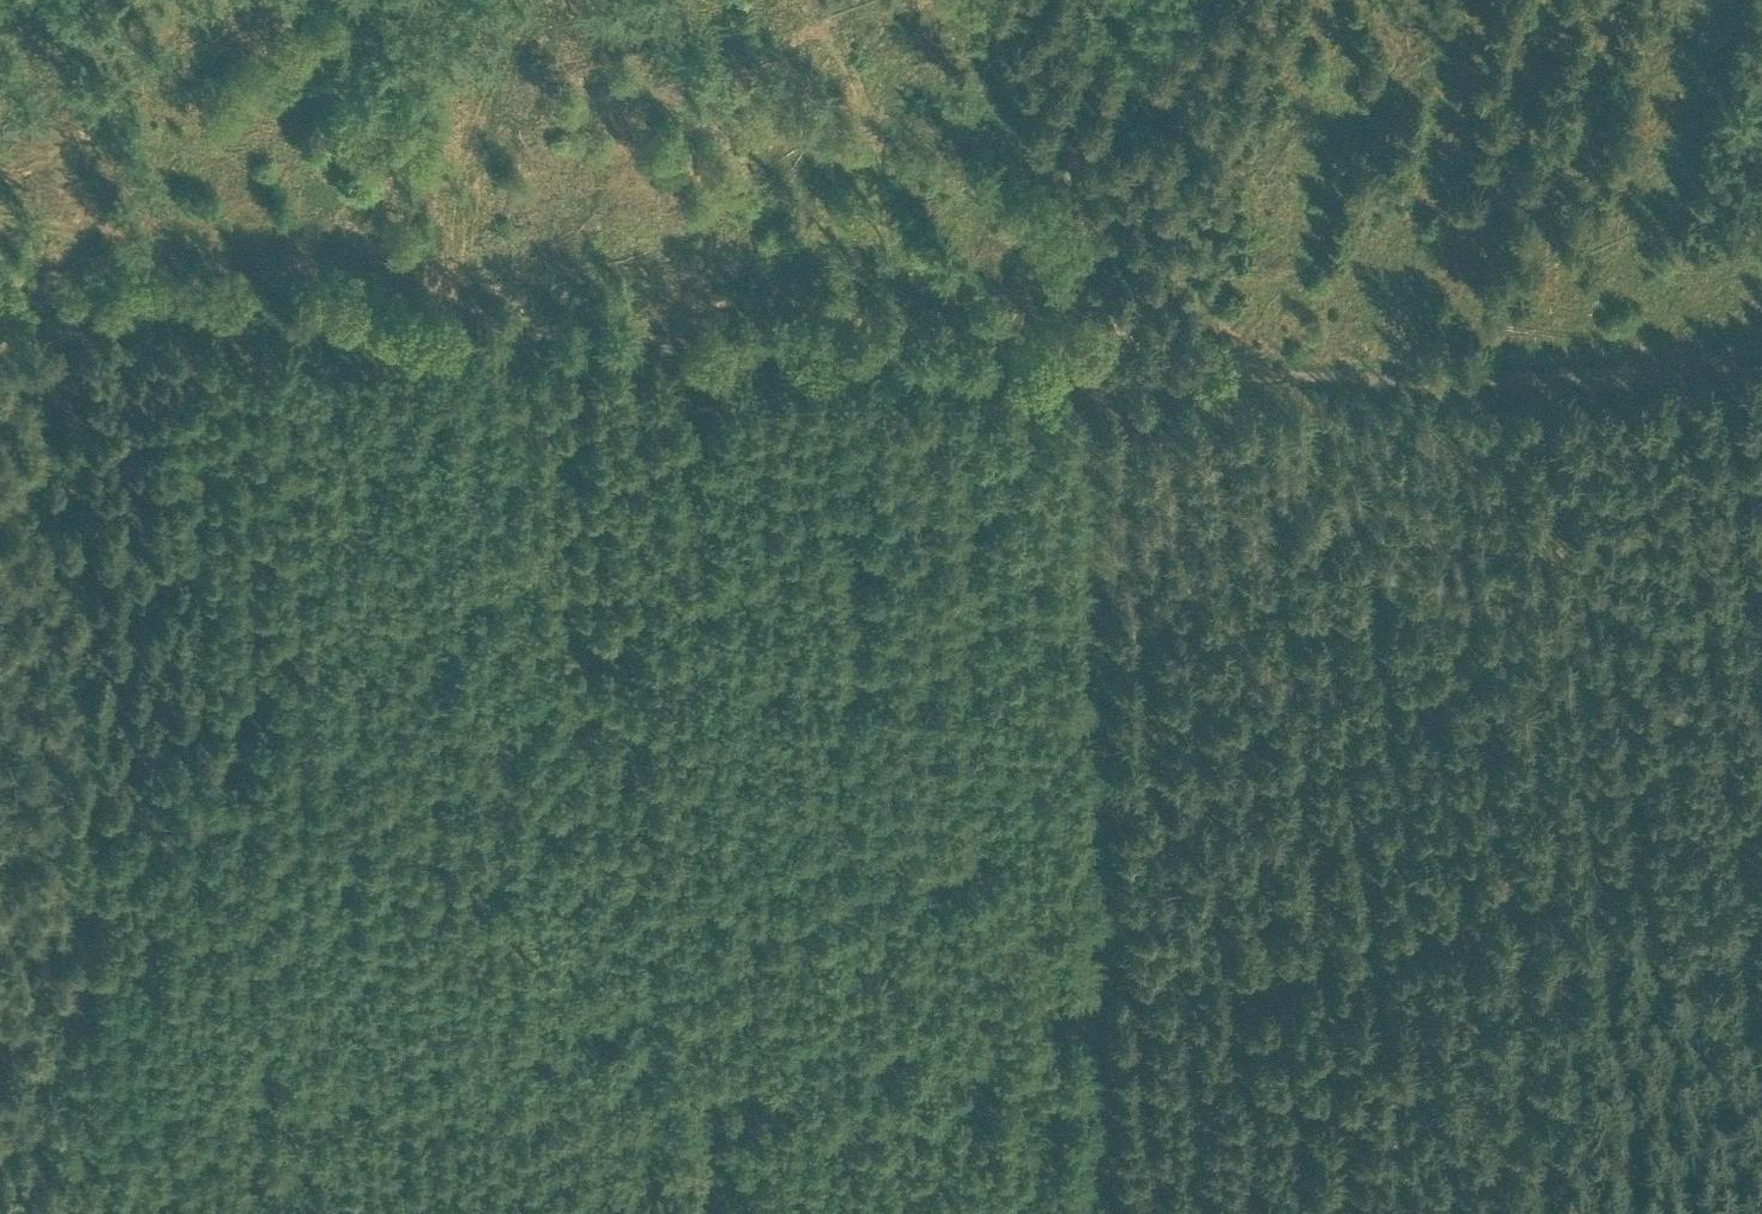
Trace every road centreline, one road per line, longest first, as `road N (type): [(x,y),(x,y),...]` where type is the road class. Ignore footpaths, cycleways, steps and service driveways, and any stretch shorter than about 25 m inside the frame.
road 1 (track): [(1761,344),(1584,379),(1087,364),(761,330),(0,282)]
road 2 (track): [(1108,1213),(1087,364),(991,0)]

